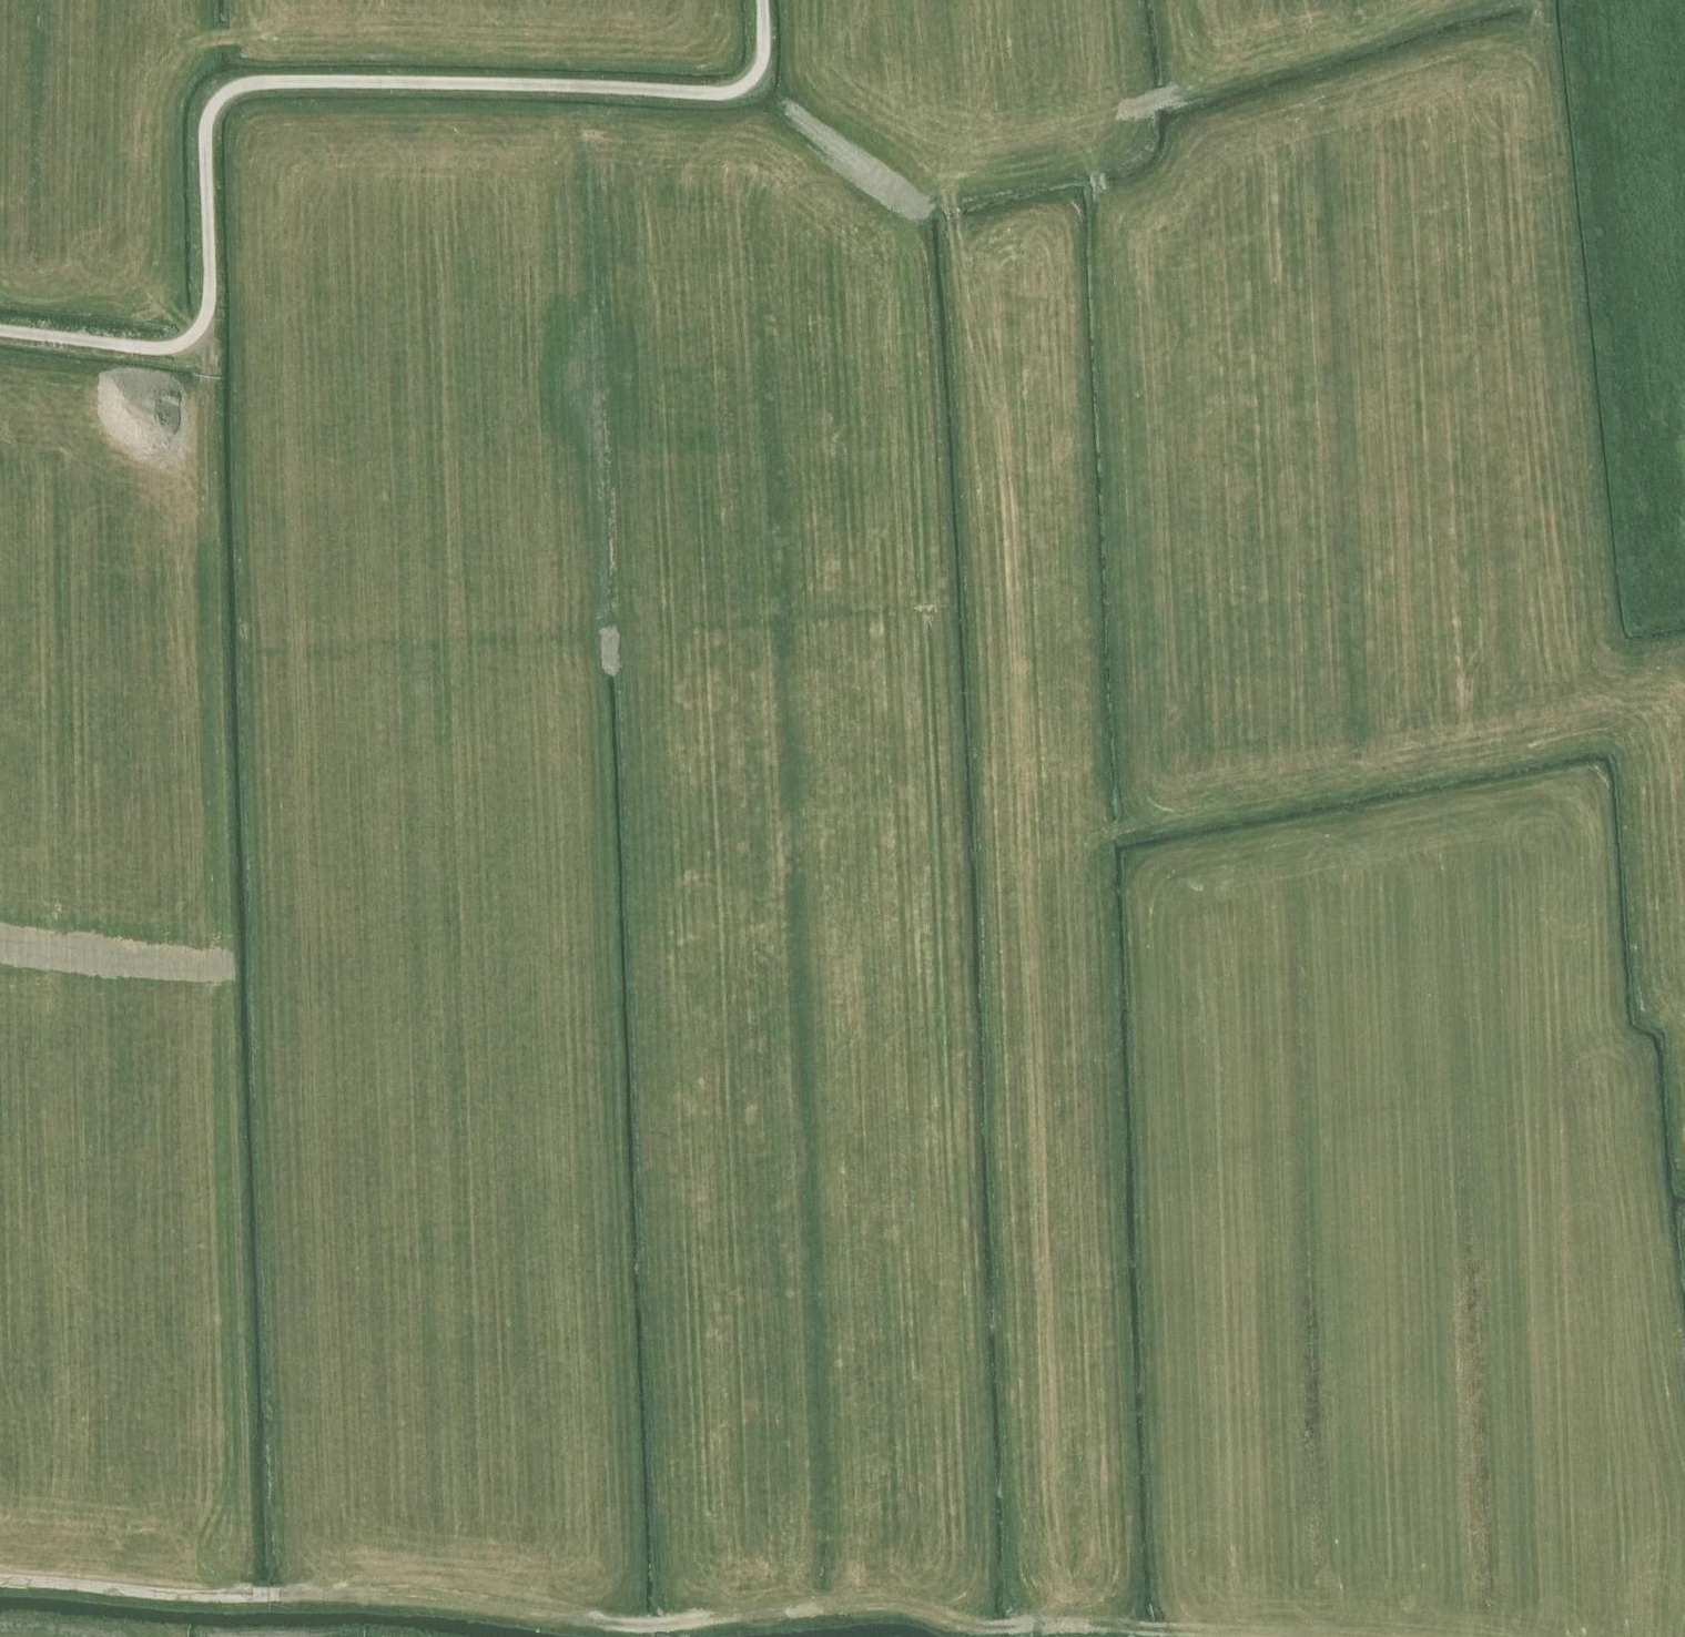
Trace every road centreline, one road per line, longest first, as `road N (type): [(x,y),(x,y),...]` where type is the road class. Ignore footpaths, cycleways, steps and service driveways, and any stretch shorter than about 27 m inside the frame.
road 1 (residential): [(762,0),(761,68),(726,92),(239,86),(221,96),(203,132),(210,310),(201,330),(181,343),(146,348),(0,329)]

